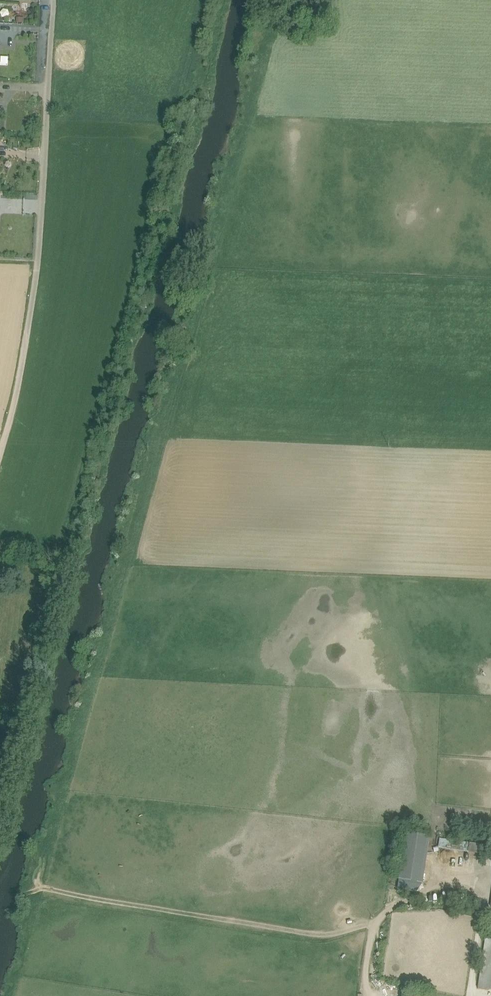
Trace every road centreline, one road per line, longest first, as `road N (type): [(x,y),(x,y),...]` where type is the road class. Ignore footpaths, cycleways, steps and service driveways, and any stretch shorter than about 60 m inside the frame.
road 1 (track): [(30,886),(314,933),(336,934),(415,895),(490,909)]
road 2 (unclassified): [(0,452),(35,283),(53,0)]

